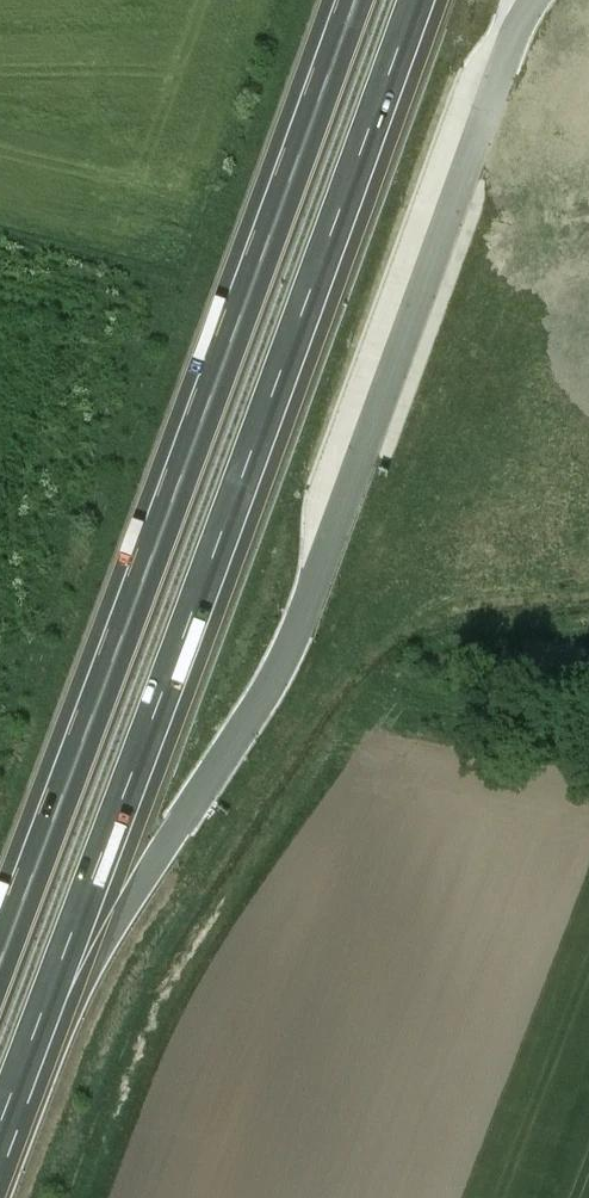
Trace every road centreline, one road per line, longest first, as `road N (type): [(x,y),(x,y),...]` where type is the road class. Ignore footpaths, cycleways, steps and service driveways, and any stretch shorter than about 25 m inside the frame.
road 1 (motorway): [(0,1124),(413,0)]
road 2 (motorway): [(357,0),(0,963)]
road 3 (motorway): [(3,1197),(117,939),(180,827)]

